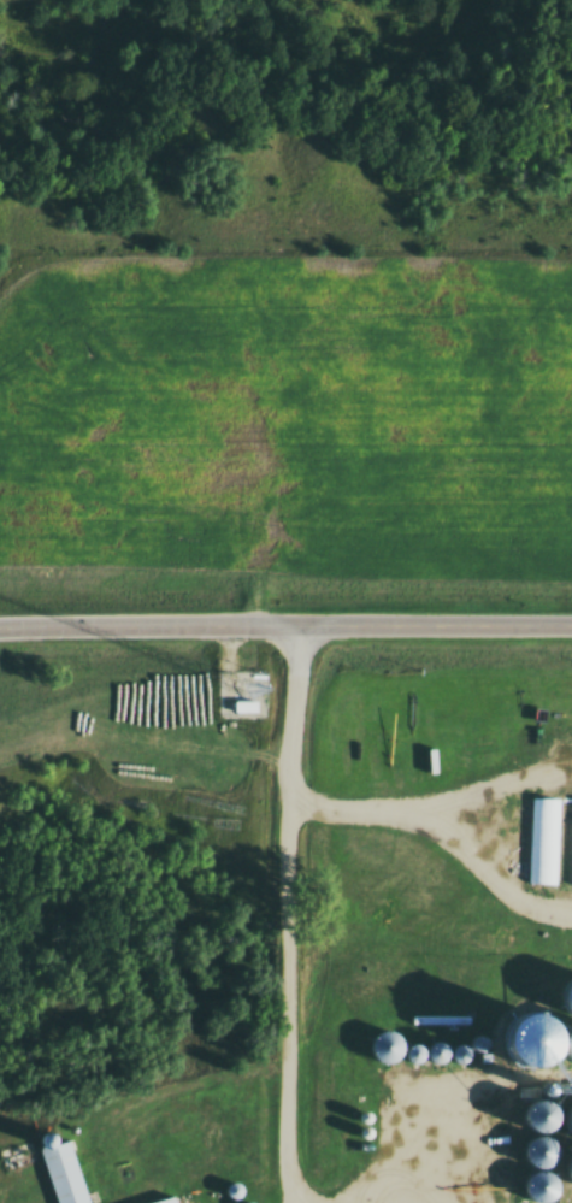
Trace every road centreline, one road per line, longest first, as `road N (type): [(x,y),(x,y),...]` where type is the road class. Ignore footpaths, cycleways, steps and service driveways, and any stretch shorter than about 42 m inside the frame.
road 1 (tertiary): [(0,625),(571,617)]

